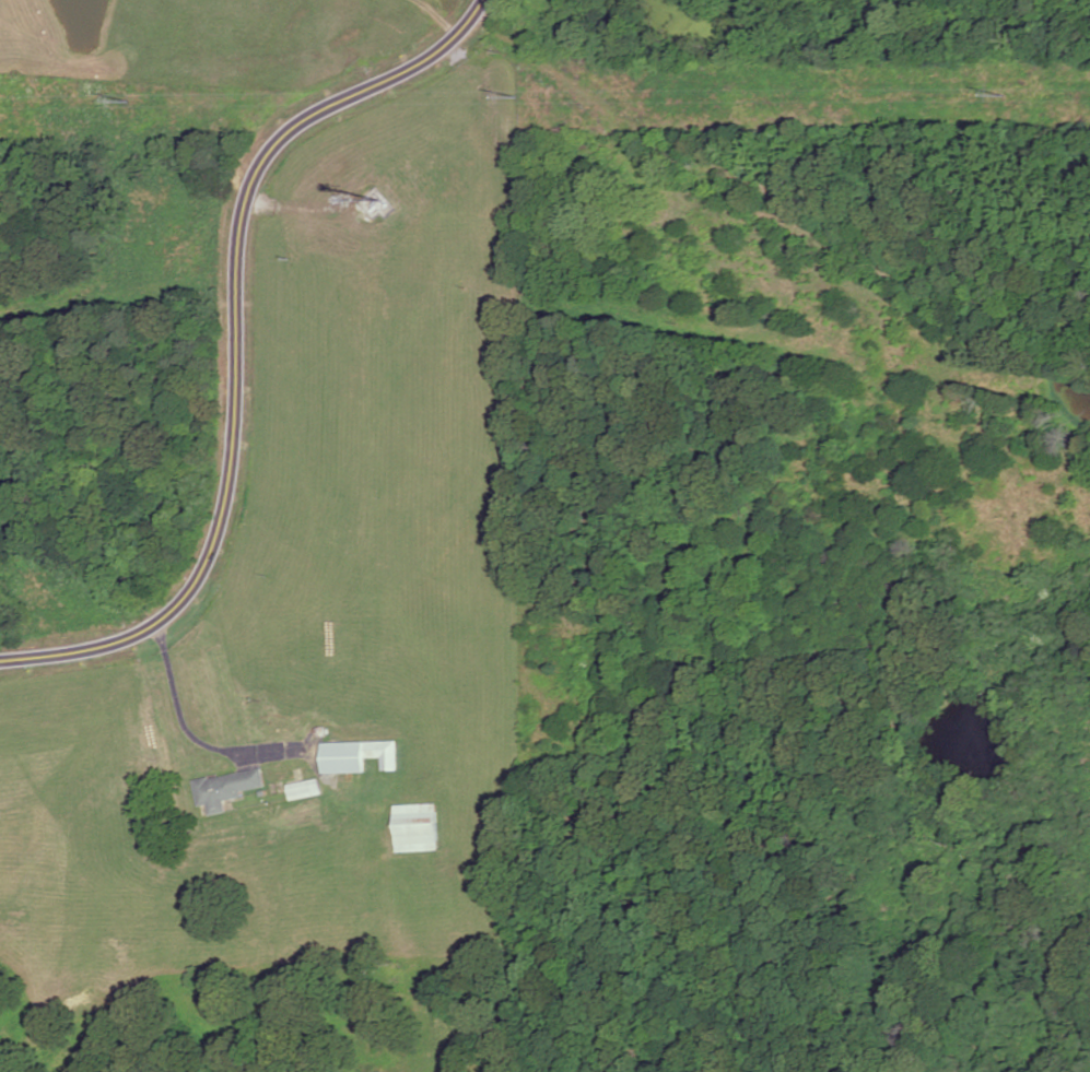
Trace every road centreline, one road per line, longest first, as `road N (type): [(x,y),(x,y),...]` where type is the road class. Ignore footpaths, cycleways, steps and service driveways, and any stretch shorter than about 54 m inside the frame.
road 1 (tertiary): [(0,660),(130,638),(165,619),(197,584),(230,492),(237,249),(253,178),(283,137),(434,55),(485,0)]

